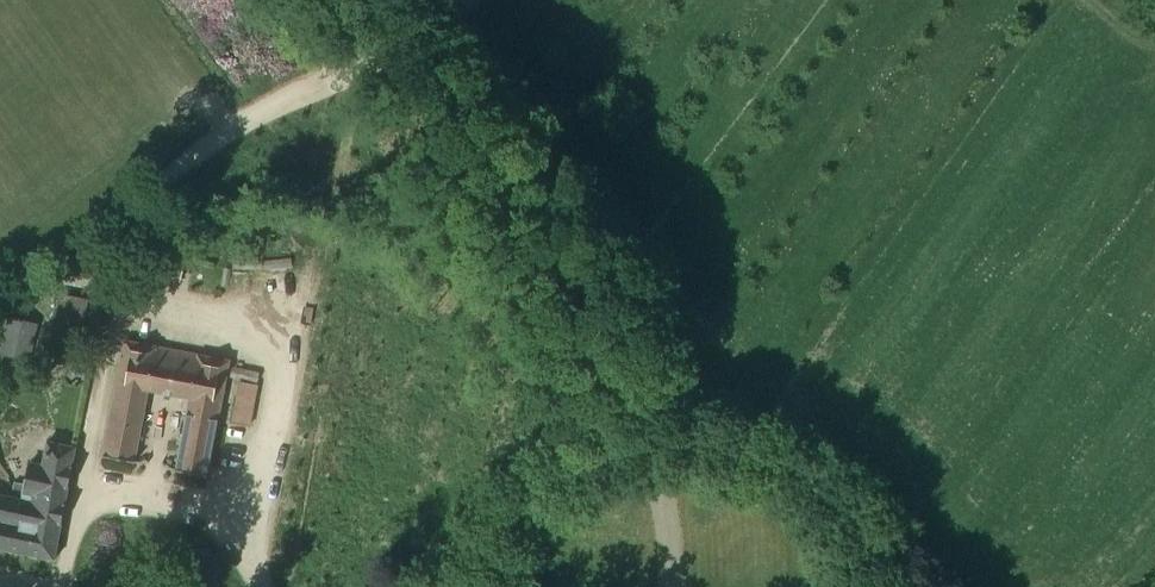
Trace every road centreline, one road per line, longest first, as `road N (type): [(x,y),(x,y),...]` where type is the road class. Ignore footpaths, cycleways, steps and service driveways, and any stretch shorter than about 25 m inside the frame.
road 1 (track): [(78,501),(134,218),(146,200),(243,121),(416,28),(437,0)]

